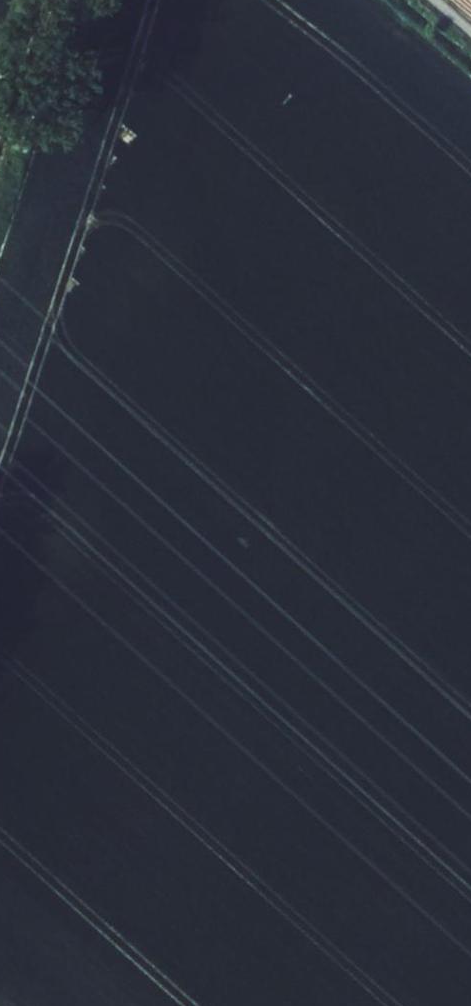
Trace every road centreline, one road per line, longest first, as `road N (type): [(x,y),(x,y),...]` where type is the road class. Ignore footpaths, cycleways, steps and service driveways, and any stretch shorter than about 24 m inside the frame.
road 1 (unclassified): [(49,0),(0,156)]

